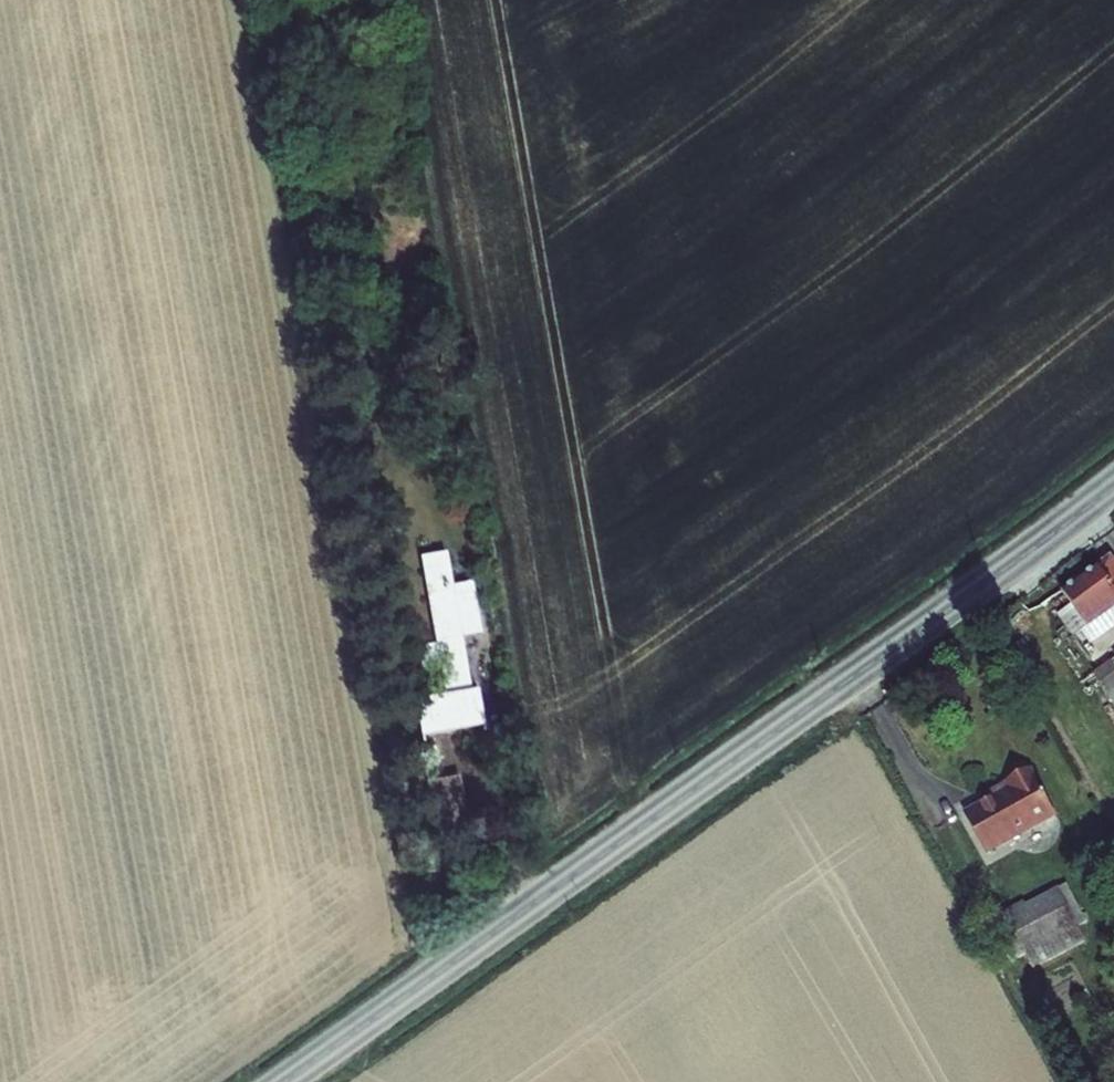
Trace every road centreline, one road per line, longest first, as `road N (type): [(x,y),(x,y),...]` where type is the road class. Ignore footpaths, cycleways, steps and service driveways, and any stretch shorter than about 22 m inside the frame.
road 1 (tertiary): [(1113,488),(283,1081)]

